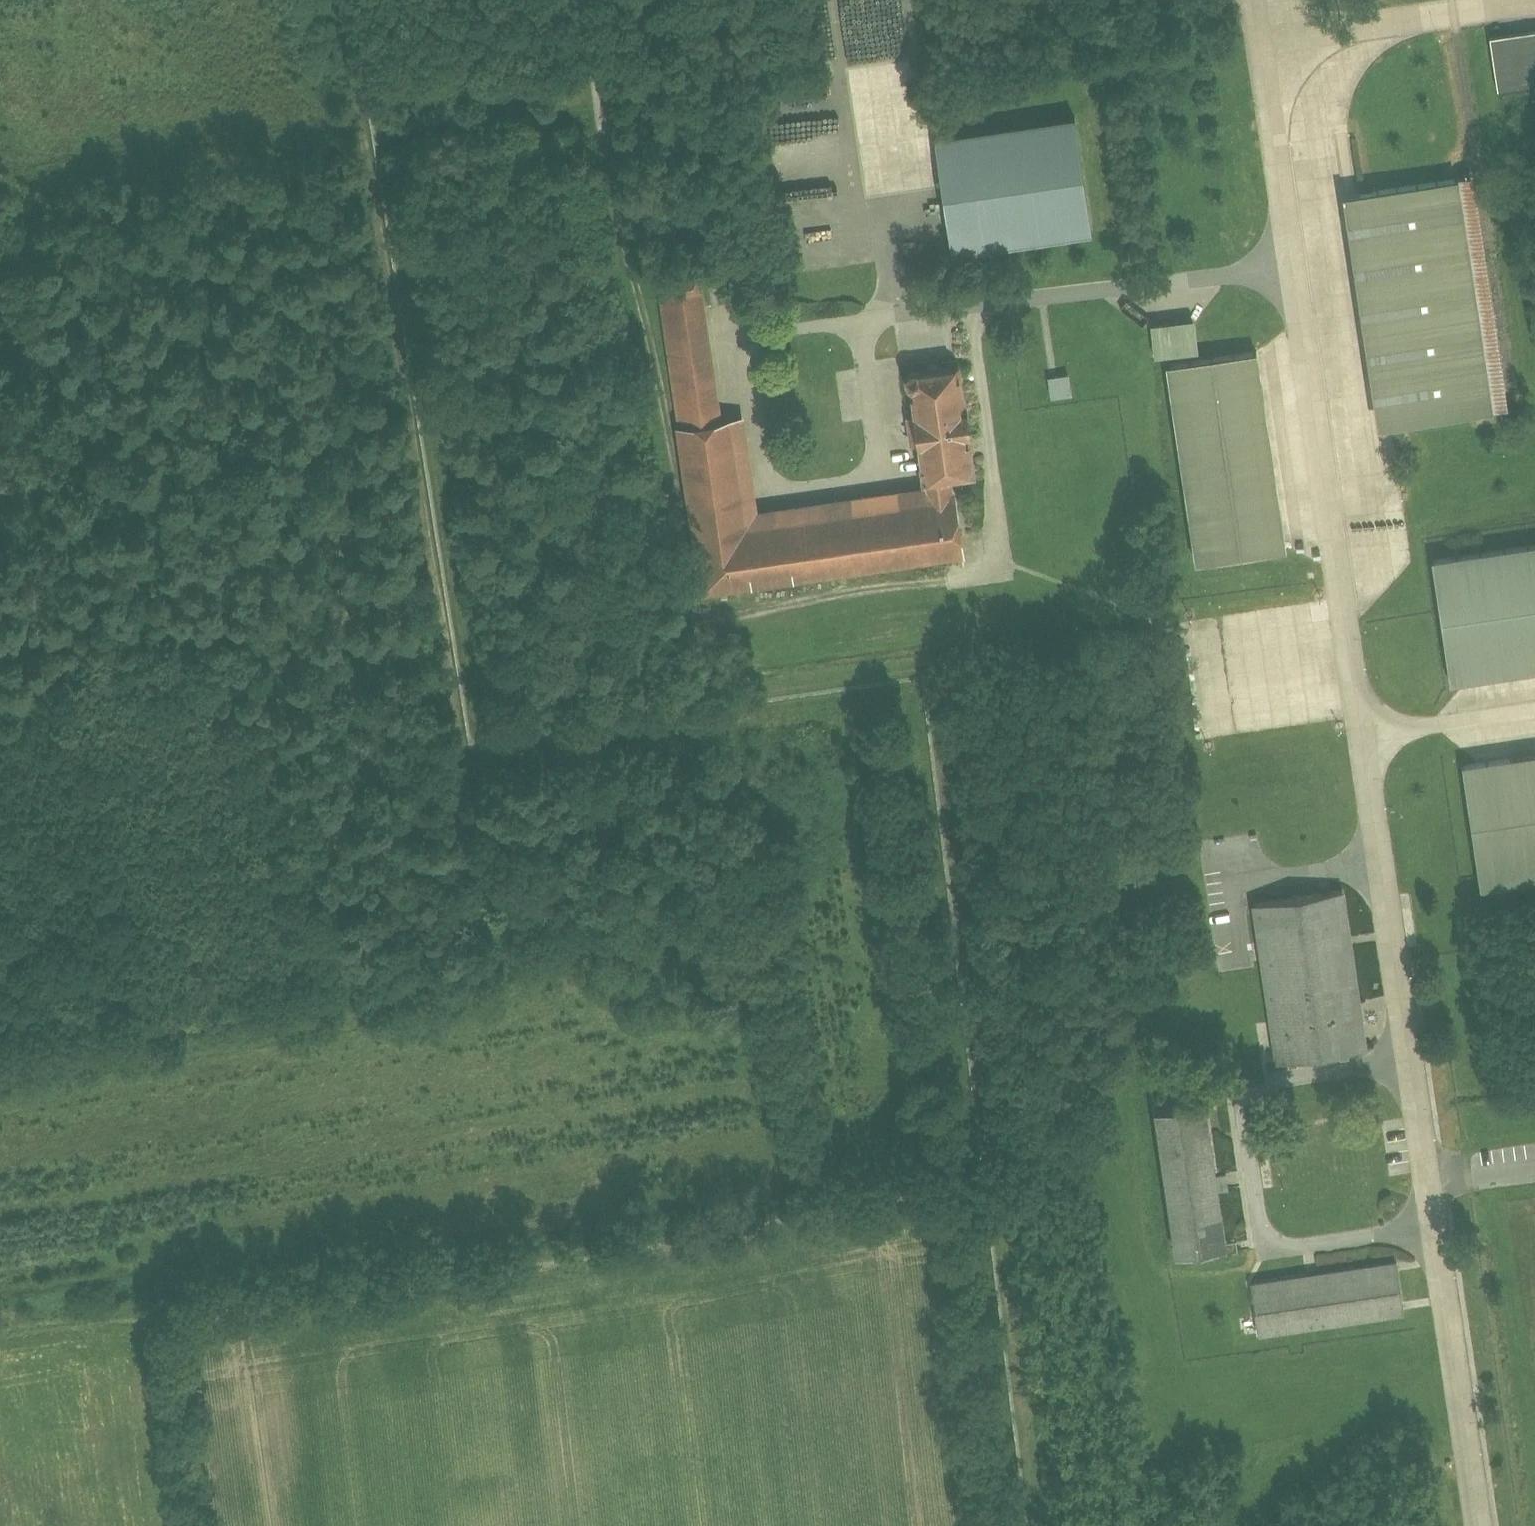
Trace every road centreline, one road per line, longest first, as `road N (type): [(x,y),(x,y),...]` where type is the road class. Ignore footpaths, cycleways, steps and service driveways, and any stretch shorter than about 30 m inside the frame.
road 1 (track): [(339,0),(492,931),(489,956),(470,977),(343,1002)]
road 2 (track): [(595,98),(698,610),(726,621),(796,600),(961,578)]
road 3 (track): [(595,98),(498,111),(475,102),(463,87),(458,0)]

